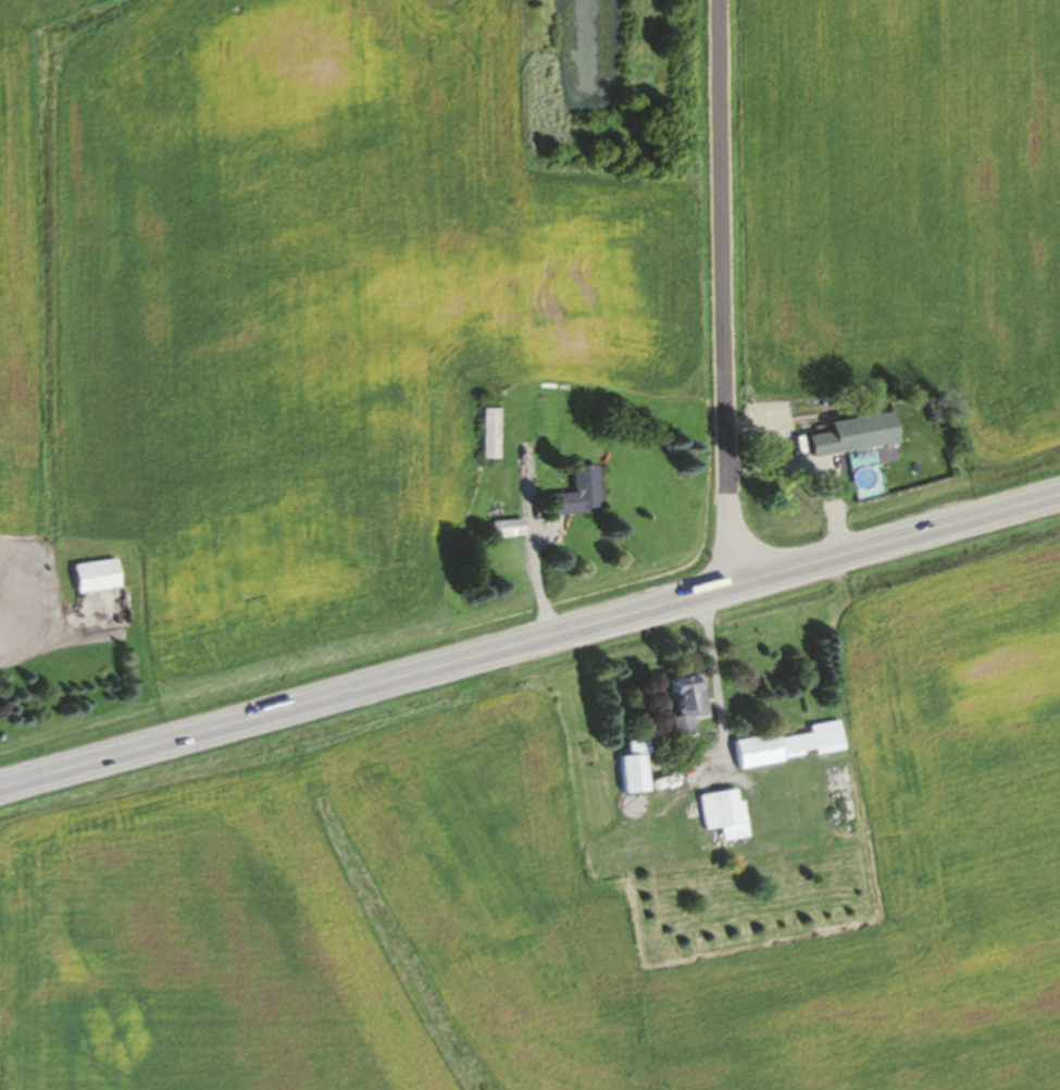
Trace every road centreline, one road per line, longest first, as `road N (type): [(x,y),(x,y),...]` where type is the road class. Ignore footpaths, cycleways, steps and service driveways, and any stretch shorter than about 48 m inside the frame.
road 1 (primary): [(0,789),(1059,495)]
road 2 (residential): [(740,583),(727,510),(720,0)]

